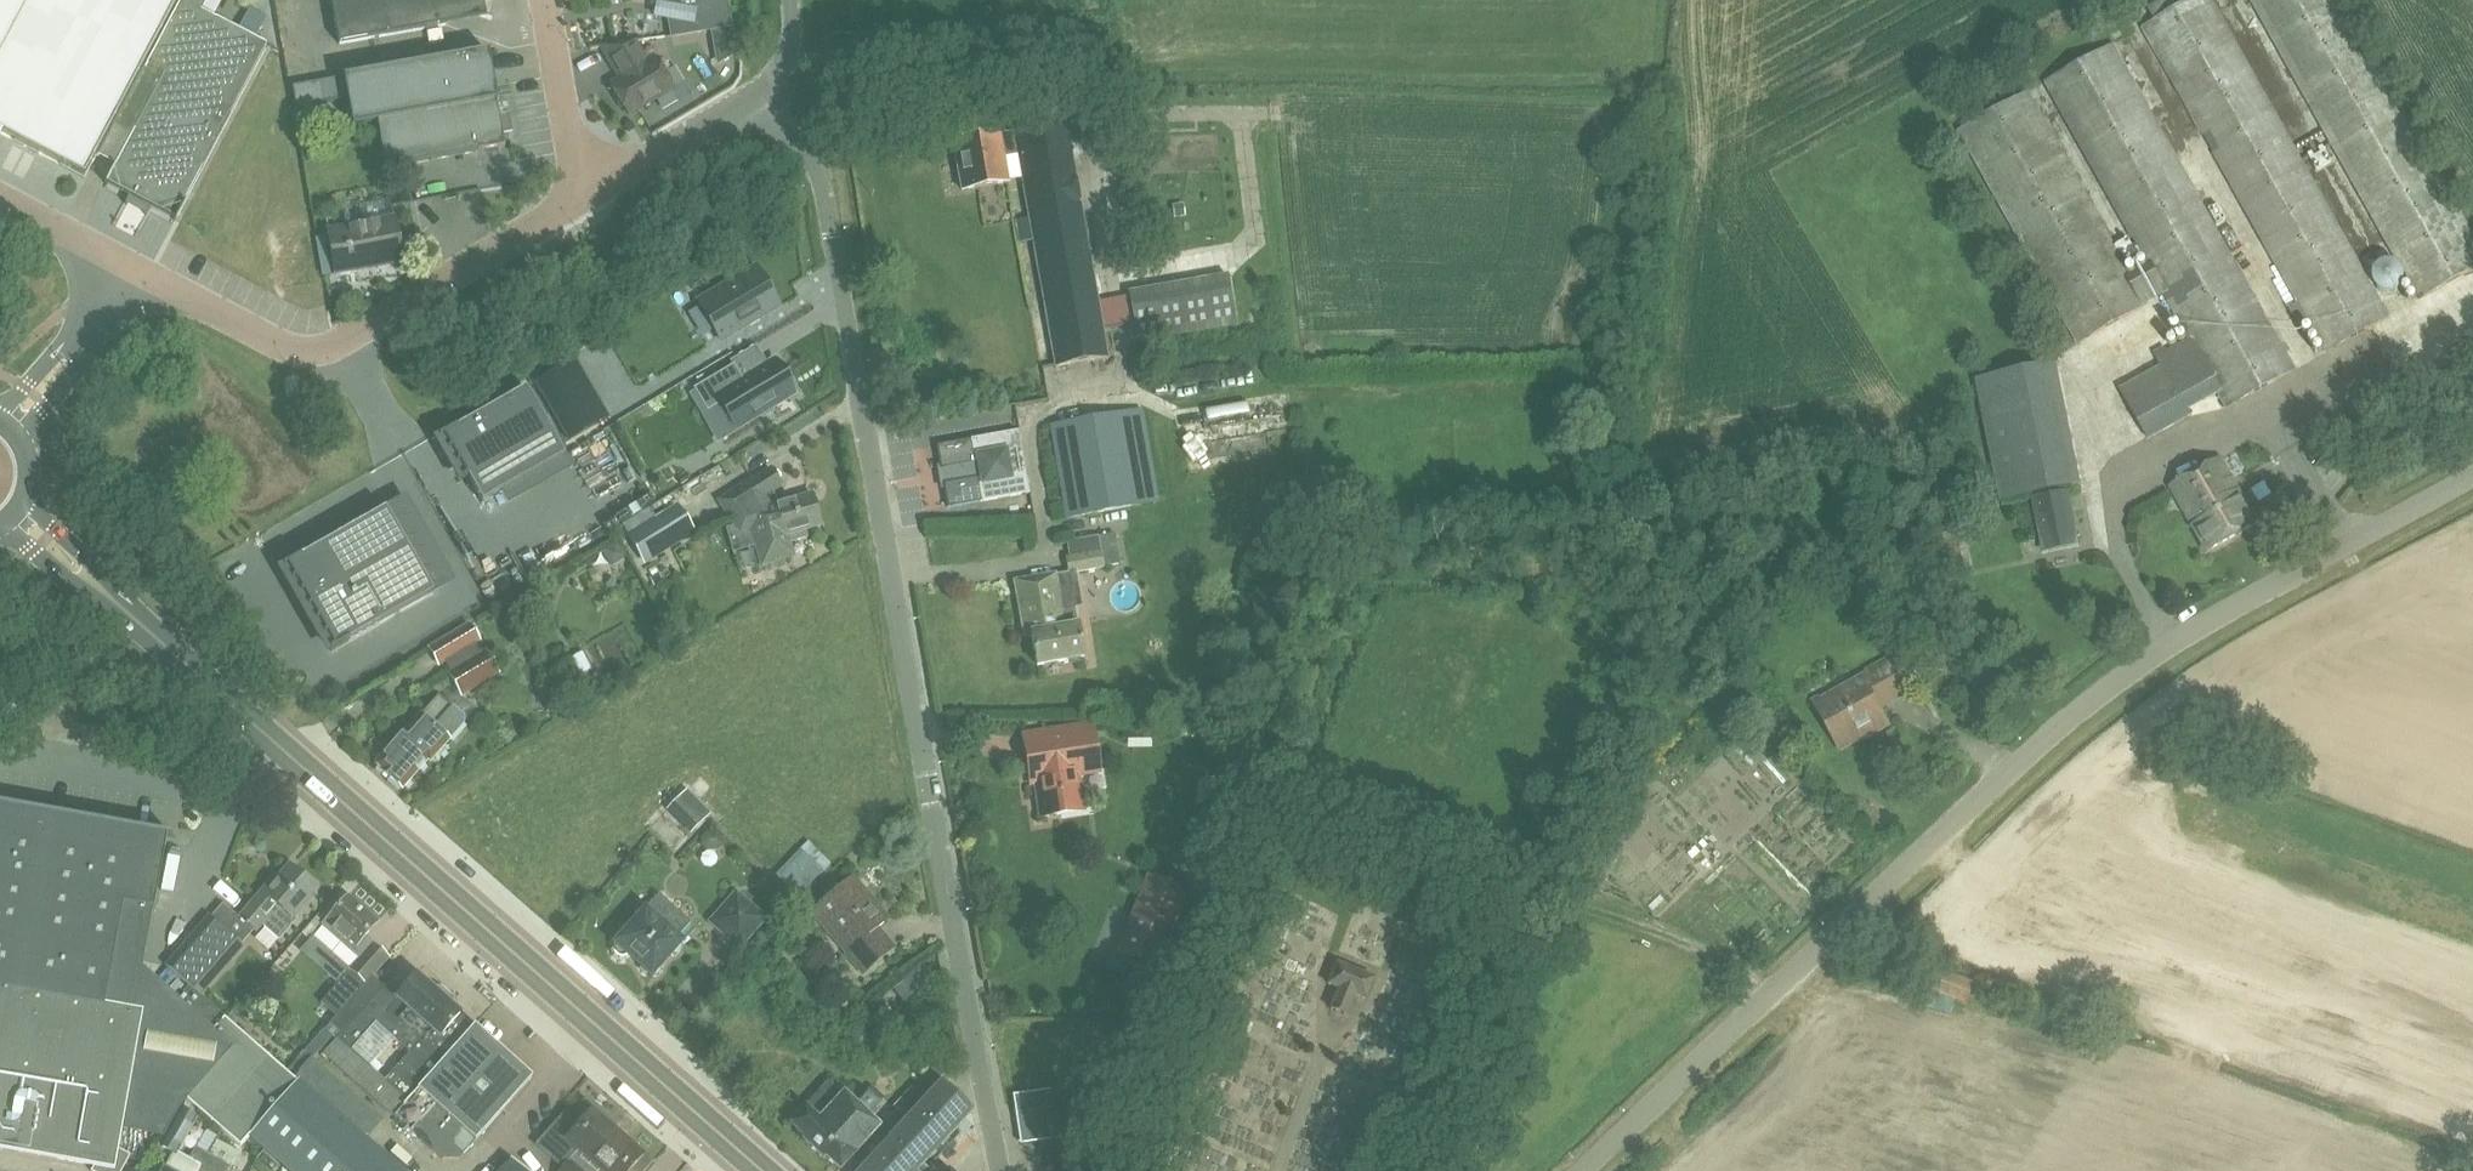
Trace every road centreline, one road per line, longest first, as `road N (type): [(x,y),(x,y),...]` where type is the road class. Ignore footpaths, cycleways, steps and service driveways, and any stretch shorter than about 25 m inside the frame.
road 1 (unclassified): [(1582,1170),(1990,786),(2078,712),(2147,660),(2472,482)]
road 2 (residential): [(762,94),(802,134),(821,180),(1001,1170)]
road 3 (primary): [(764,1170),(165,649)]
road 4 (unclassified): [(130,272),(281,348),(322,348),(591,193)]
road 5 (primary): [(165,649),(23,498)]
road 6 (primary): [(0,529),(165,649)]
road 7 (unclassified): [(130,272),(9,430)]
road 8 (unclassified): [(591,193),(762,94)]
road 9 (unclassified): [(591,193),(552,0)]
road 10 (unclassified): [(130,272),(0,202)]

